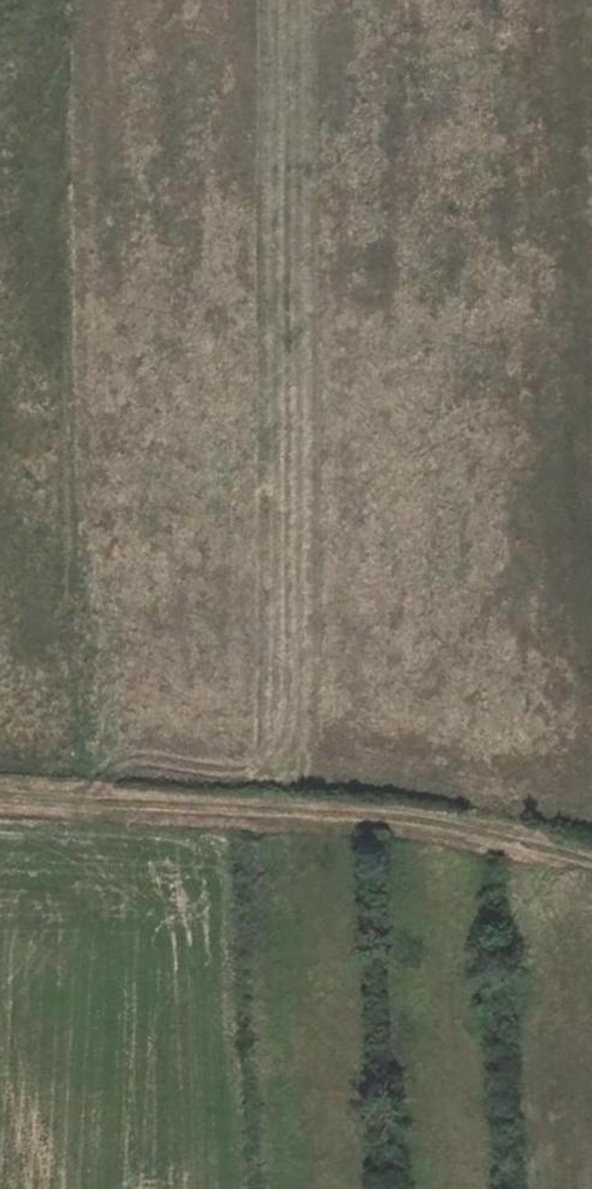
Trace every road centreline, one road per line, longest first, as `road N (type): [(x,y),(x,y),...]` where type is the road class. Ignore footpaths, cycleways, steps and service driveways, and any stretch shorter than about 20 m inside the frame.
road 1 (track): [(0,789),(315,814),(591,858)]

